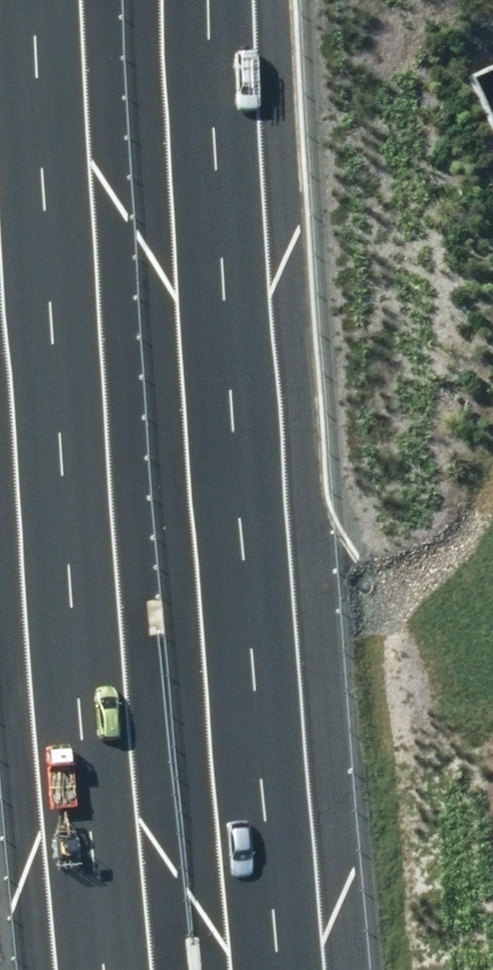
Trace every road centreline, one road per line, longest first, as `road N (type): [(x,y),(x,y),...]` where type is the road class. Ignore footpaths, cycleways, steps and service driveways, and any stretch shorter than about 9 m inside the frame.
road 1 (motorway): [(110,969),(62,566),(36,0)]
road 2 (motorway): [(222,0),(244,475),(296,969)]

